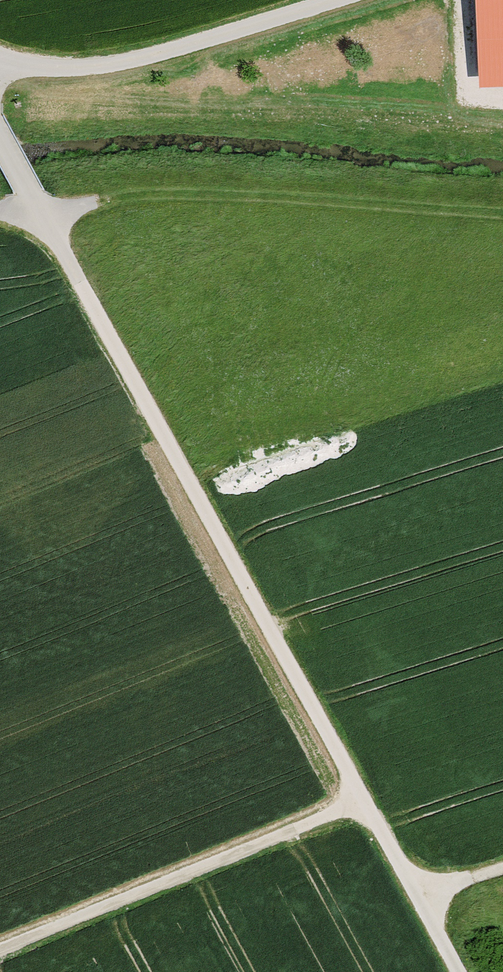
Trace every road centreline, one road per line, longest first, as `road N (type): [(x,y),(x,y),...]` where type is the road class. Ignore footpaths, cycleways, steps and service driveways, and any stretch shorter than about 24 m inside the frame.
road 1 (track): [(37,211),(457,971)]
road 2 (track): [(502,212),(111,196),(37,211)]
road 3 (track): [(361,800),(0,947)]
road 4 (track): [(0,70),(131,62),(336,0)]

